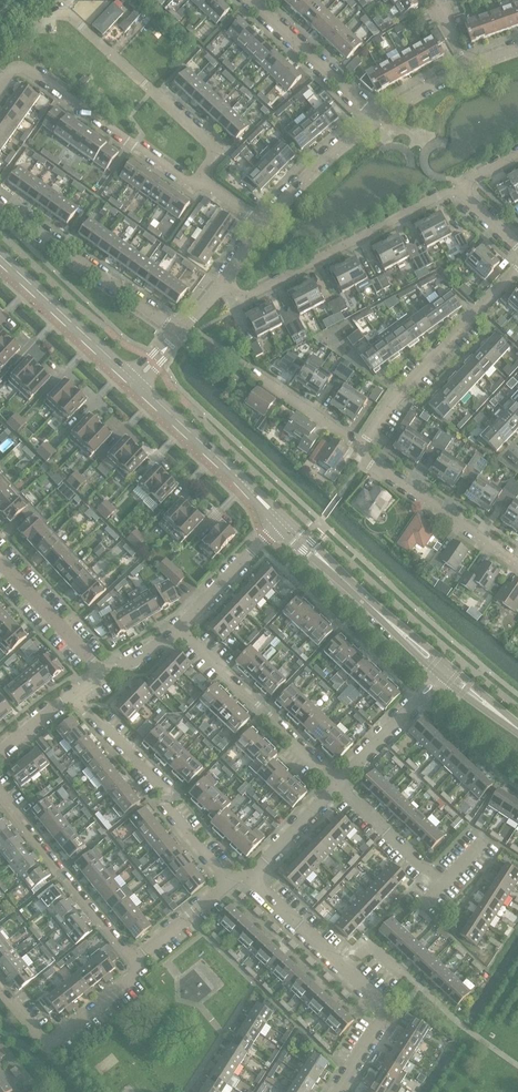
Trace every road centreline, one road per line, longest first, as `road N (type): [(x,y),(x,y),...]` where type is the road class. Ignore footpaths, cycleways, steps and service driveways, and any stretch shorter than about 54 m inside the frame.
road 1 (residential): [(200,179),(216,153),(67,12),(32,15),(17,0)]
road 2 (residential): [(335,1091),(382,1008),(249,877)]
road 3 (residential): [(222,283),(244,298),(458,186)]
road 4 (residential): [(233,882),(165,808),(166,789),(70,696)]
road 5 (residential): [(0,84),(18,64),(195,186),(200,179)]
road 6 (residential): [(362,447),(517,268)]
road 7 (residential): [(341,785),(178,630)]
road 8 (tertiary): [(444,671),(280,520)]
road 9 (residential): [(180,331),(0,205)]
road 10 (residential): [(136,960),(0,794)]
road 11 (tertiary): [(280,520),(134,381)]
road 12 (residential): [(517,564),(364,460),(362,447)]
road 13 (tertiary): [(134,381),(0,254)]
road 14 (residential): [(374,118),(249,0)]
road 15 (residential): [(103,677),(0,561)]
road 16 (residential): [(341,785),(444,671)]
road 17 (residential): [(263,224),(374,118)]
road 18 (residential): [(178,630),(280,520)]
road 19 (residential): [(442,885),(341,785)]
road 20 (residential): [(44,1048),(139,975),(136,960)]
road 21 (residential): [(249,877),(341,785)]
road 22 (residential): [(362,447),(257,375)]
road 23 (residential): [(136,960),(233,882)]

